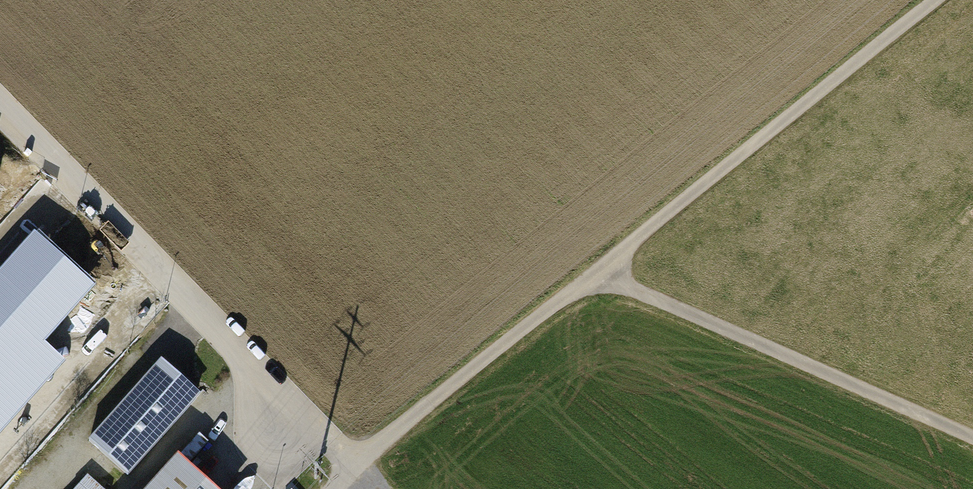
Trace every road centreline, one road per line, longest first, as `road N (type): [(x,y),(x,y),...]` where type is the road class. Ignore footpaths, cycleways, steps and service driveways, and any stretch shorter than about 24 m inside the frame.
road 1 (track): [(937,0),(333,488)]
road 2 (residential): [(0,101),(305,413),(349,470)]
road 3 (track): [(606,272),(972,449)]

